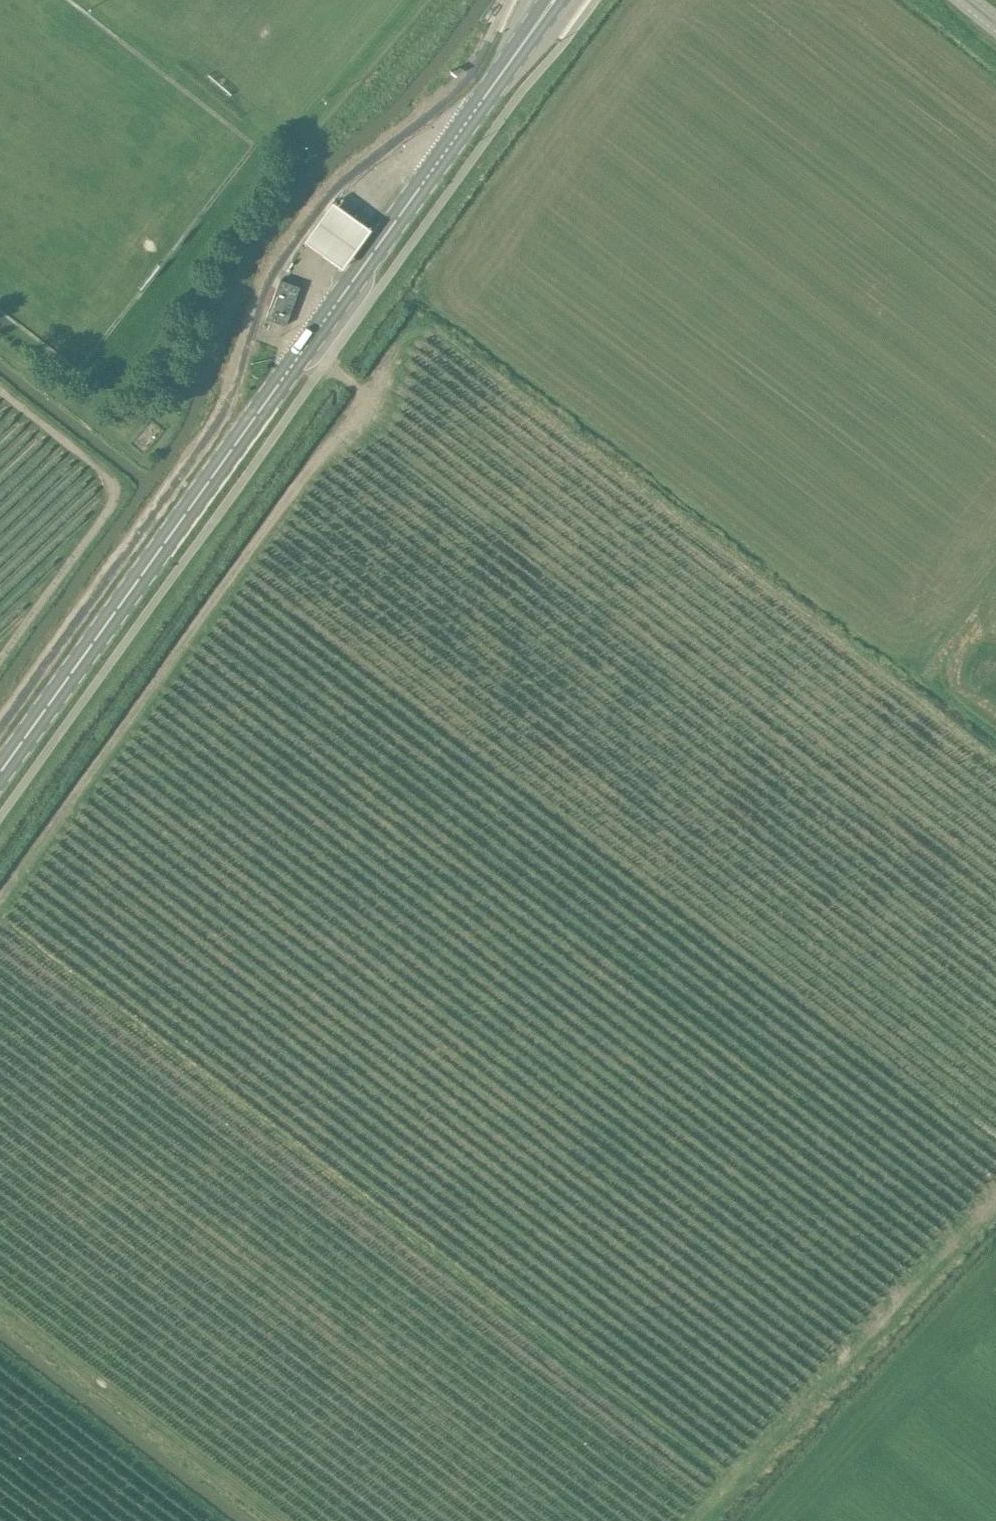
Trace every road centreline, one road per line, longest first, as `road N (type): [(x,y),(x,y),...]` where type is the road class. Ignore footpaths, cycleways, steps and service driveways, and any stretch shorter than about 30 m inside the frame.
road 1 (primary): [(0,771),(557,0)]
road 2 (track): [(697,1520),(723,1492),(0,944)]
road 3 (track): [(0,907),(367,391),(326,362)]

